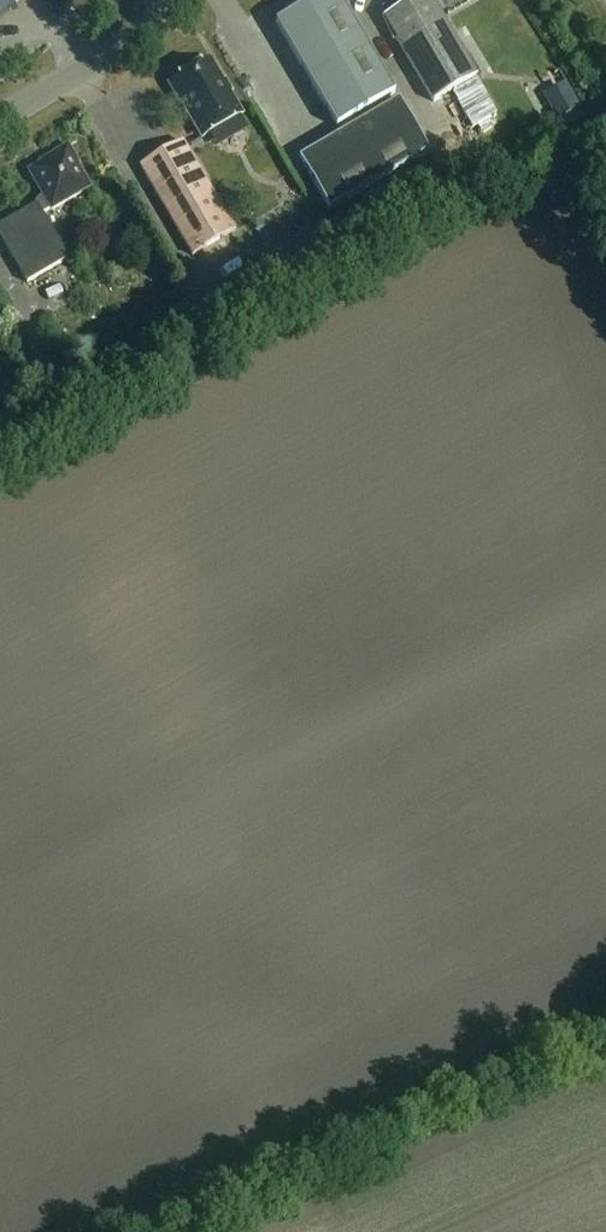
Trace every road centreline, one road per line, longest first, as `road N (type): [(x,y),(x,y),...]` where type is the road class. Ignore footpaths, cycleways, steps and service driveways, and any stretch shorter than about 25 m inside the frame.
road 1 (unclassified): [(0,117),(131,42),(166,0)]

